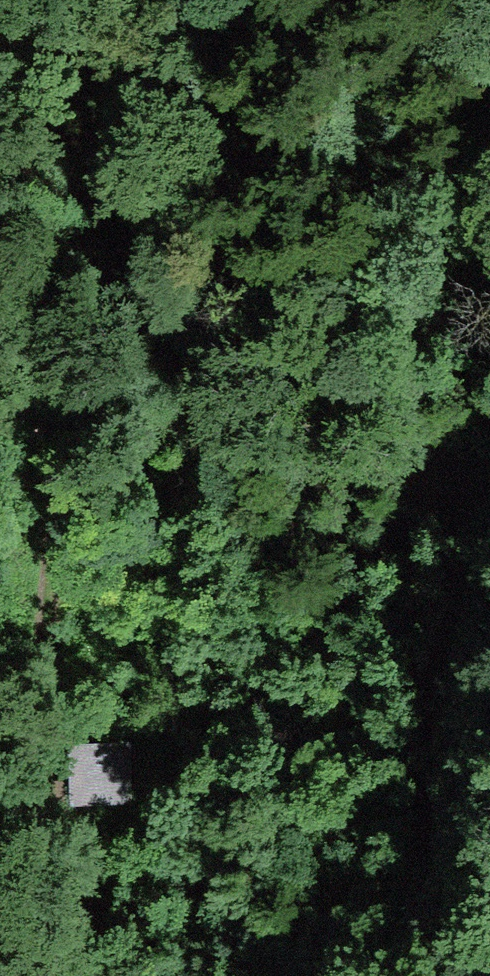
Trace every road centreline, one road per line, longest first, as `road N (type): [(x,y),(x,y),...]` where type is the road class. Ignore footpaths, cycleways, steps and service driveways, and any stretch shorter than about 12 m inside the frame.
road 1 (track): [(52,975),(50,596),(74,361),(62,274),(37,209),(34,109),(73,67),(122,89),(144,115),(208,237),(344,363),(442,434),(467,496),(466,558),(442,675),(426,845),(436,912),(473,975)]

